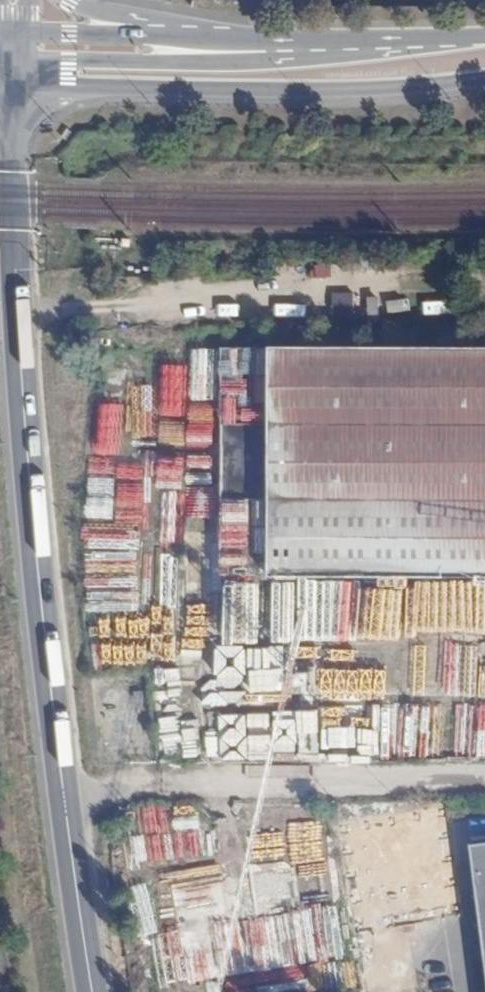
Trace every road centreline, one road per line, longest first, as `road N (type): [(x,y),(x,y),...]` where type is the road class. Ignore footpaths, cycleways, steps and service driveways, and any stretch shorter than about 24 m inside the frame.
road 1 (tertiary): [(10,108),(35,549),(64,807)]
road 2 (track): [(484,286),(0,318)]
road 3 (secondary): [(9,84),(352,90),(484,79)]
road 4 (unclassified): [(484,780),(213,782),(64,807)]
road 5 (tertiary): [(356,39),(211,61),(20,58)]
road 6 (secondary): [(356,39),(141,33)]
road 7 (tertiary): [(64,807),(94,991)]
road 8 (secondary): [(484,36),(356,39)]

